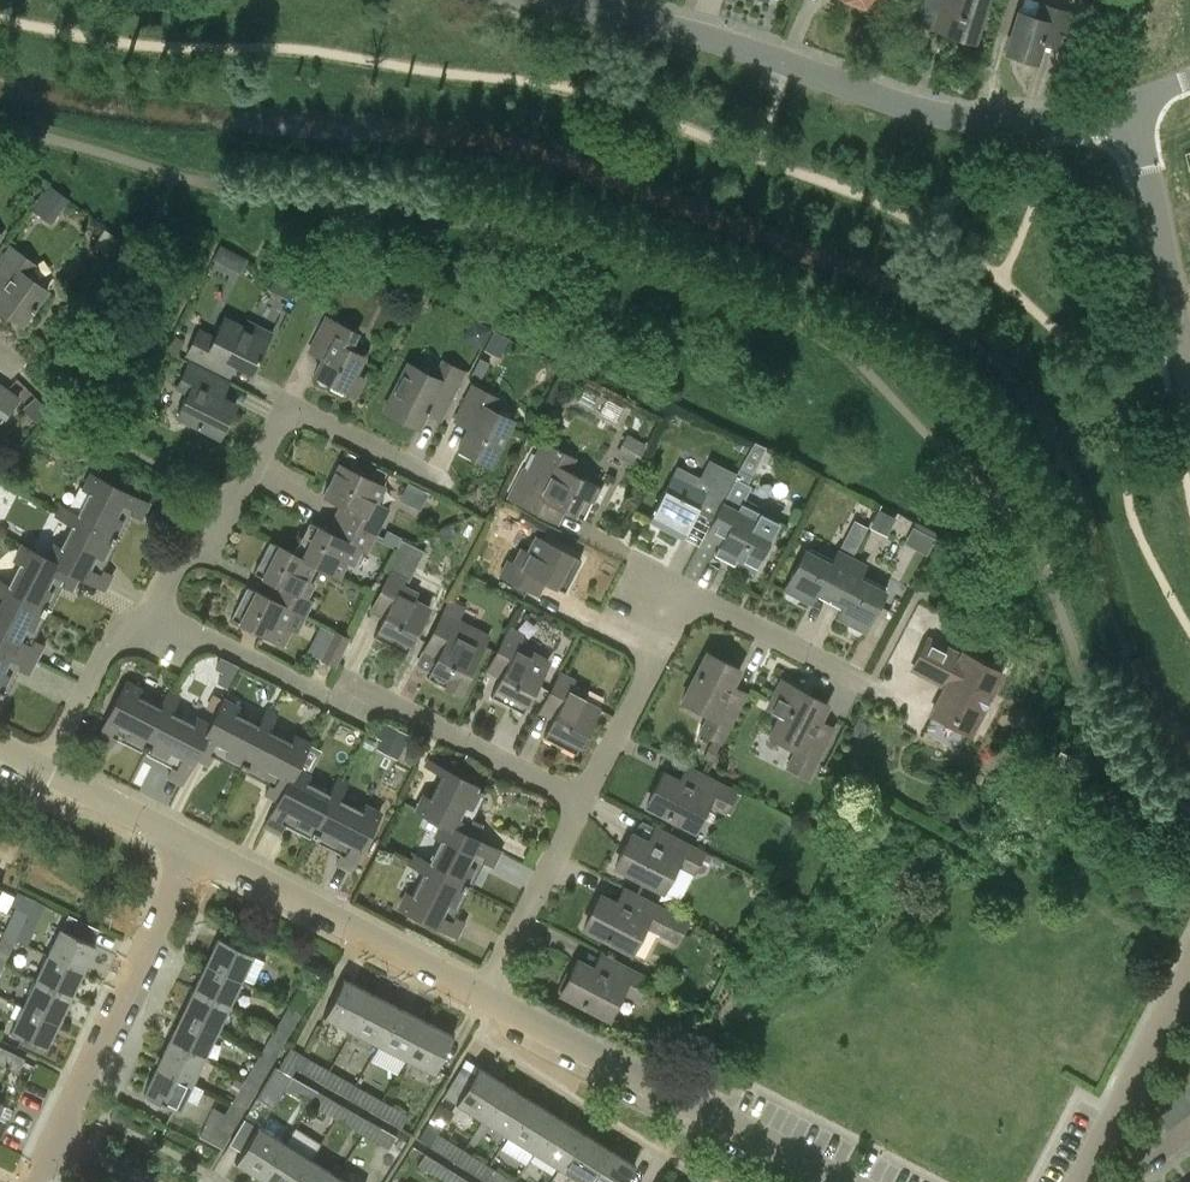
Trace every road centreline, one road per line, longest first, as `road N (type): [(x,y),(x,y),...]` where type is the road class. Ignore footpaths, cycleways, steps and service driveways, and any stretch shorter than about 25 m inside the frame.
road 1 (residential): [(1129,117),(1059,124),(948,116),(675,28),(554,0)]
road 2 (residential): [(592,804),(406,710),(323,698),(158,616)]
road 3 (residential): [(592,804),(686,610),(715,610),(868,681)]
road 4 (residential): [(158,616),(182,562),(245,485),(276,426),(296,412),(431,478)]
road 5 (residential): [(842,1181),(489,1003)]
road 6 (residential): [(489,1003),(196,851)]
road 7 (residential): [(54,1142),(196,851)]
road 8 (residential): [(1189,410),(1129,117)]
road 9 (residential): [(1080,1181),(1189,973)]
road 10 (residential): [(489,1003),(592,804)]
road 11 (residential): [(47,771),(105,650),(158,616)]
road 12 (residential): [(196,851),(47,771)]

